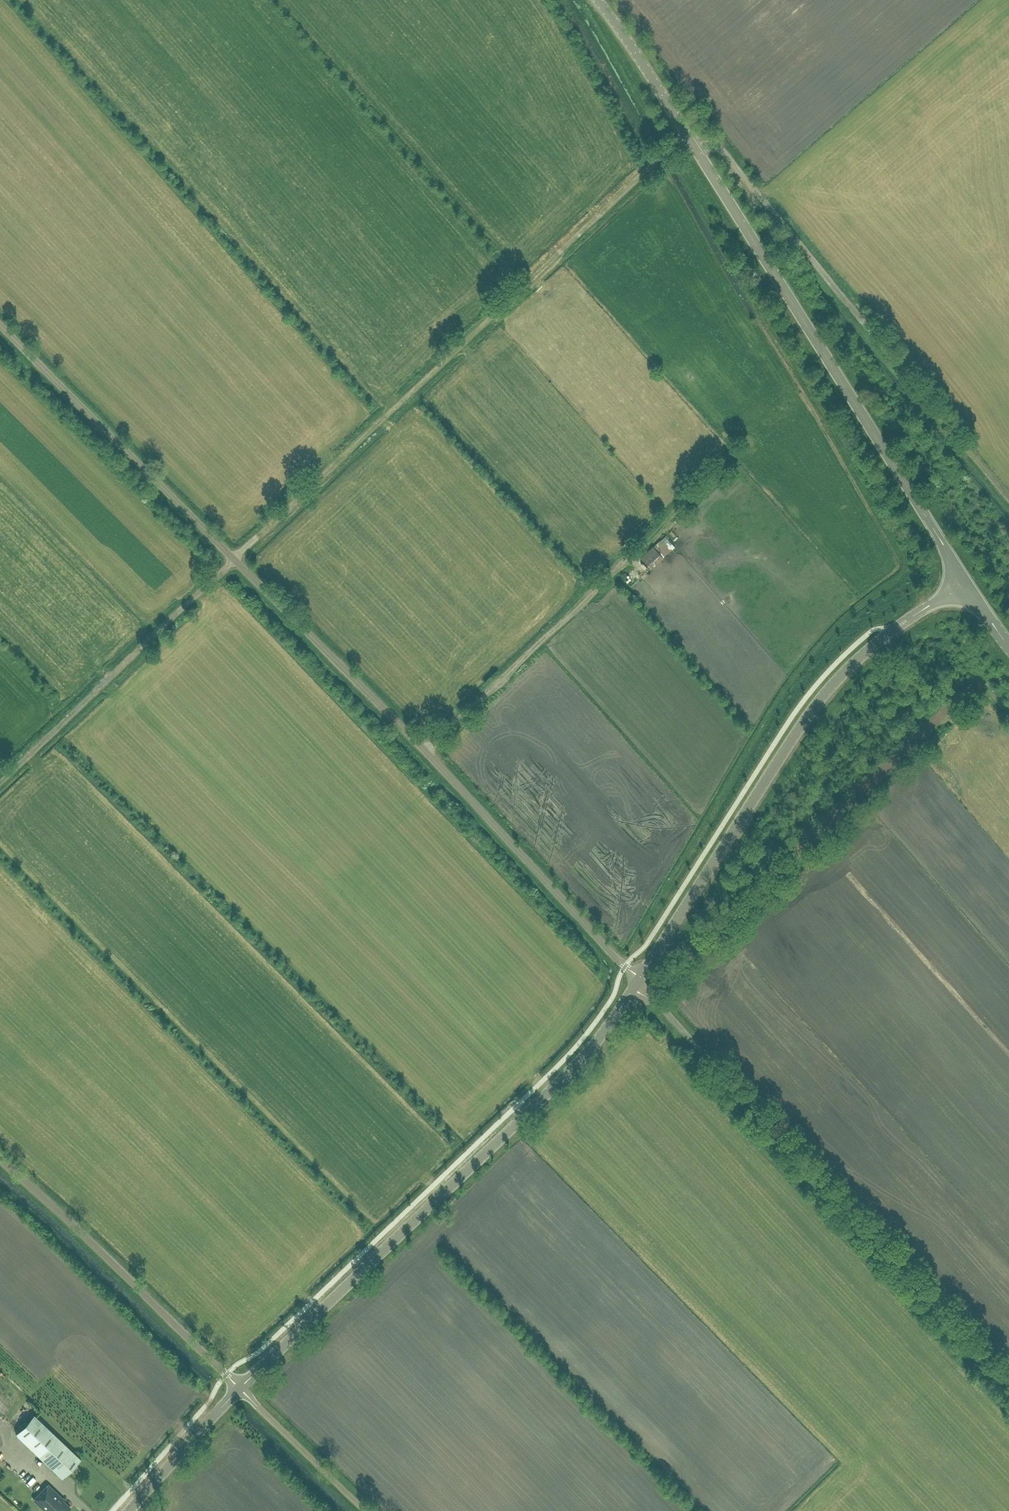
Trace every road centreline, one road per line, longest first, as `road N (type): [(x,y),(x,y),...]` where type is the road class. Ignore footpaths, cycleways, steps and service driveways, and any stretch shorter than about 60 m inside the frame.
road 1 (track): [(0,780),(686,135)]
road 2 (unclassified): [(637,980),(427,751),(0,323)]
road 3 (unclassified): [(965,580),(660,92),(592,0)]
road 4 (tertiary): [(240,1387),(542,1102),(586,1055),(637,980)]
road 5 (unclassified): [(1008,1384),(637,980)]
road 6 (tertiary): [(637,980),(838,677),(965,580)]
road 7 (track): [(1008,713),(981,689),(966,691),(649,993)]
road 8 (track): [(427,751),(734,454)]
road 9 (unclassified): [(240,1387),(0,1157)]
road 10 (unclassified): [(367,1510),(240,1387)]
road 11 (tertiary): [(130,1510),(240,1387)]

